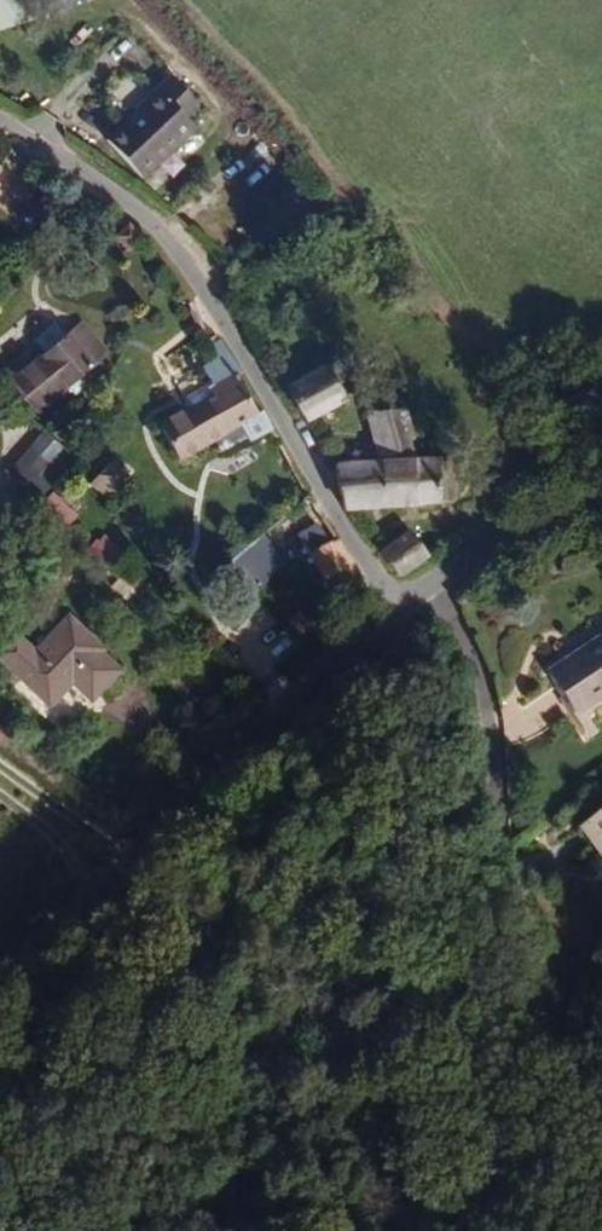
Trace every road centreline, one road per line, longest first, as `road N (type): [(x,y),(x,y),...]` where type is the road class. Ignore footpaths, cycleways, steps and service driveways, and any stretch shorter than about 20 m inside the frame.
road 1 (residential): [(404,611),(319,504),(277,416),(174,248),(94,177),(0,125)]
road 2 (tertiary): [(404,611),(165,819),(51,933),(0,968)]
road 3 (tertiary): [(601,484),(404,611)]

